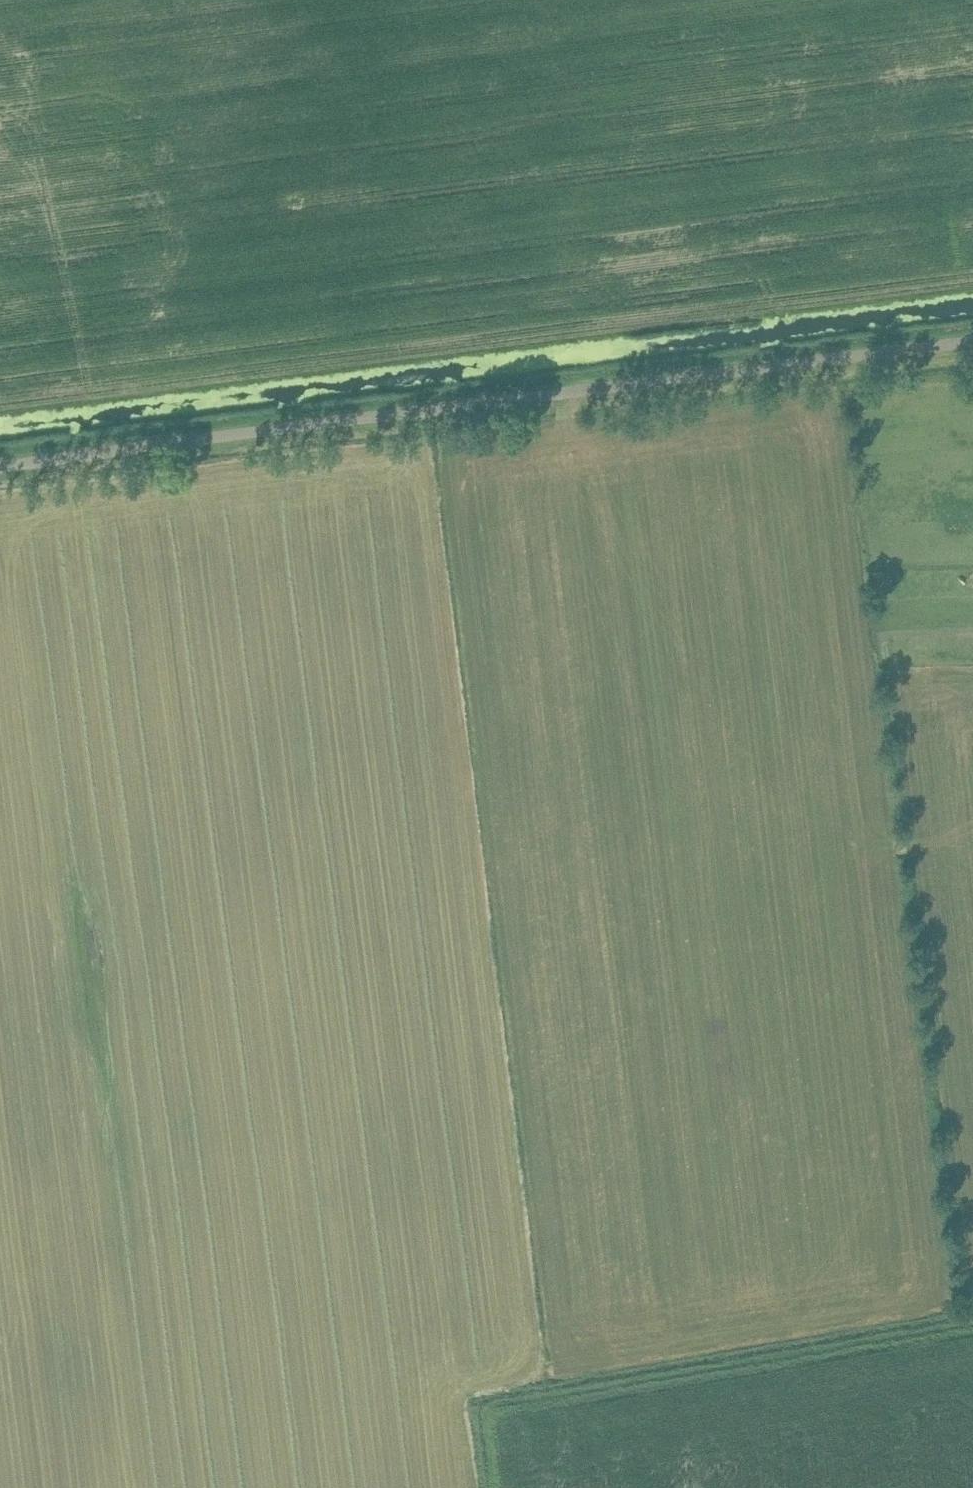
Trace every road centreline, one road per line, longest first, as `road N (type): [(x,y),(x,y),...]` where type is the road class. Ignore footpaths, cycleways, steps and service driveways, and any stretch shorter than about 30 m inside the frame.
road 1 (unclassified): [(0,470),(972,343)]

